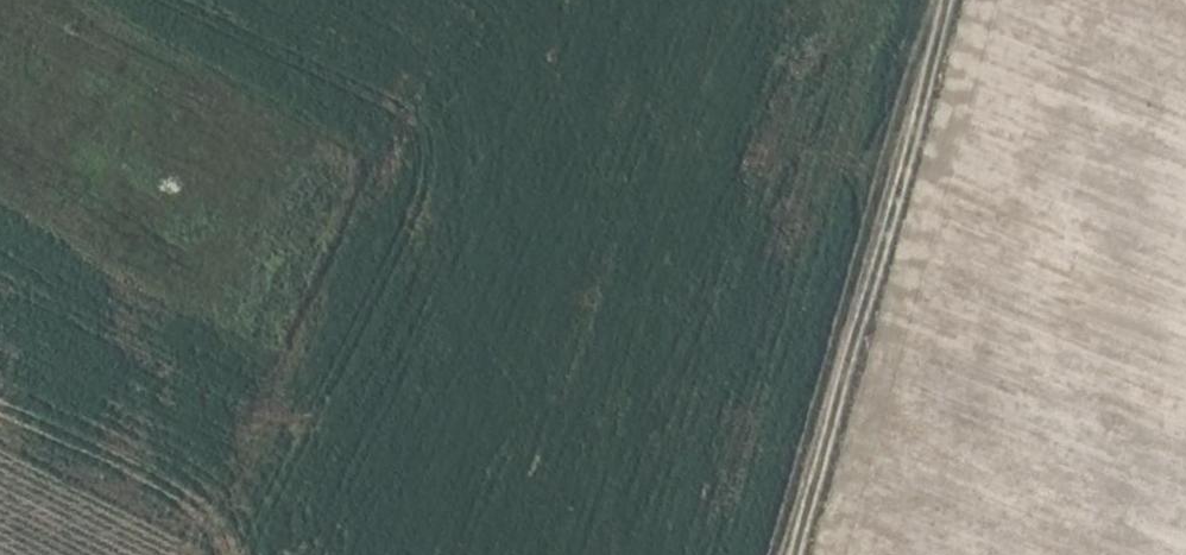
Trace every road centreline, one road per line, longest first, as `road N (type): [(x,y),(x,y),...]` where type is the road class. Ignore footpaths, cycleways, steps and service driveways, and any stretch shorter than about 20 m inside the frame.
road 1 (track): [(795,554),(945,0)]

